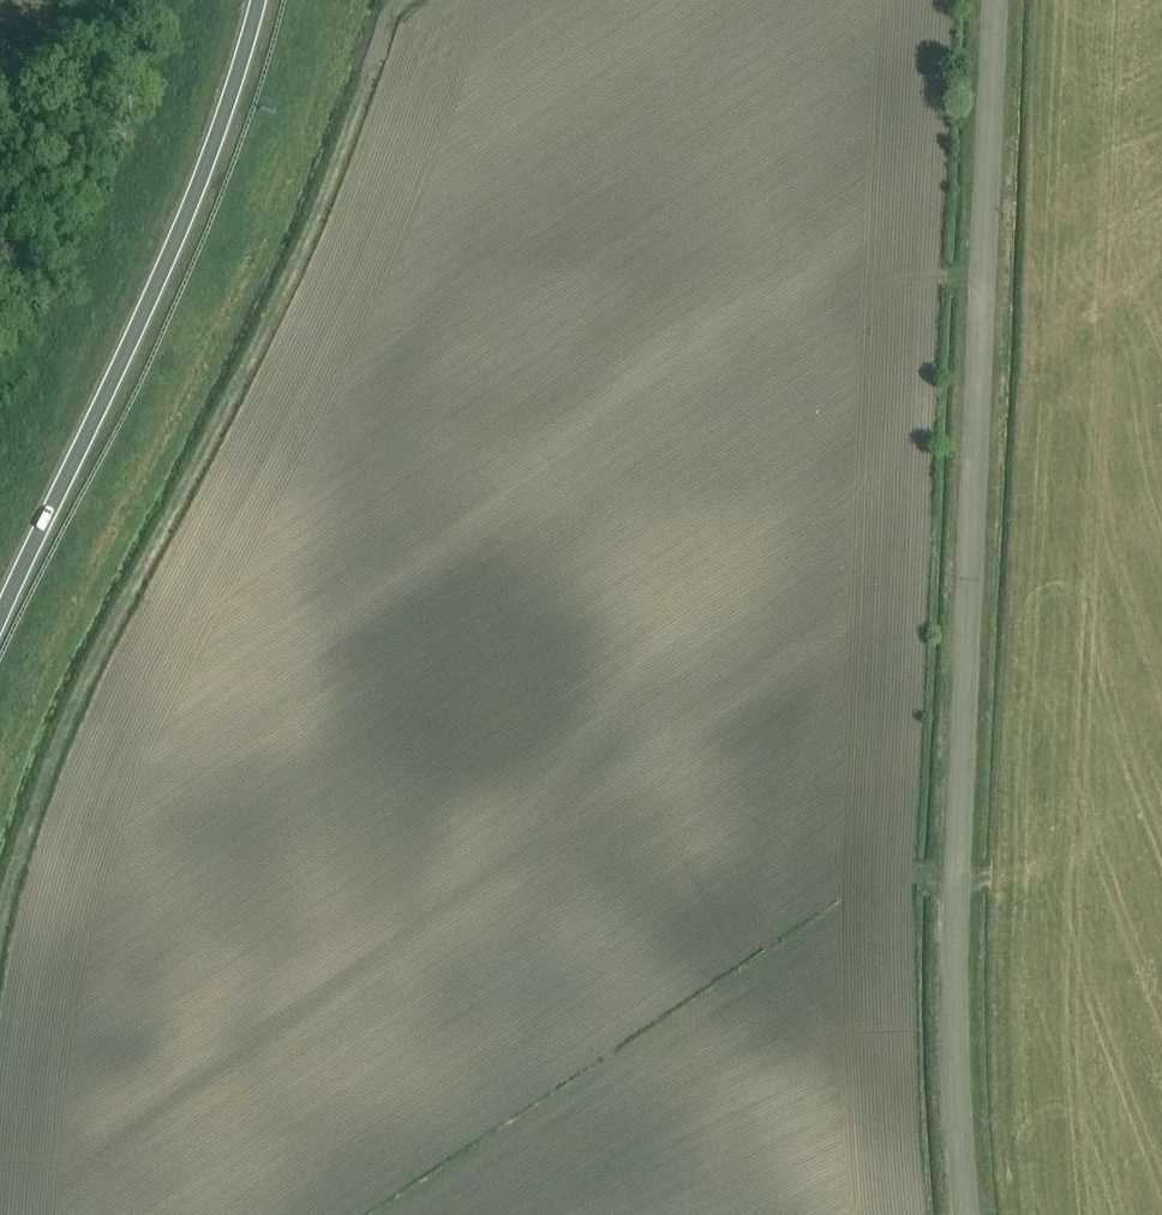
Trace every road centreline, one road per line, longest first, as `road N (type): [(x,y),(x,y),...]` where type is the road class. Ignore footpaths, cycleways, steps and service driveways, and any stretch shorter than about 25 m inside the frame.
road 1 (unclassified): [(967,1214),(956,1031),(993,0)]
road 2 (motorway): [(0,621),(169,256),(259,0)]

